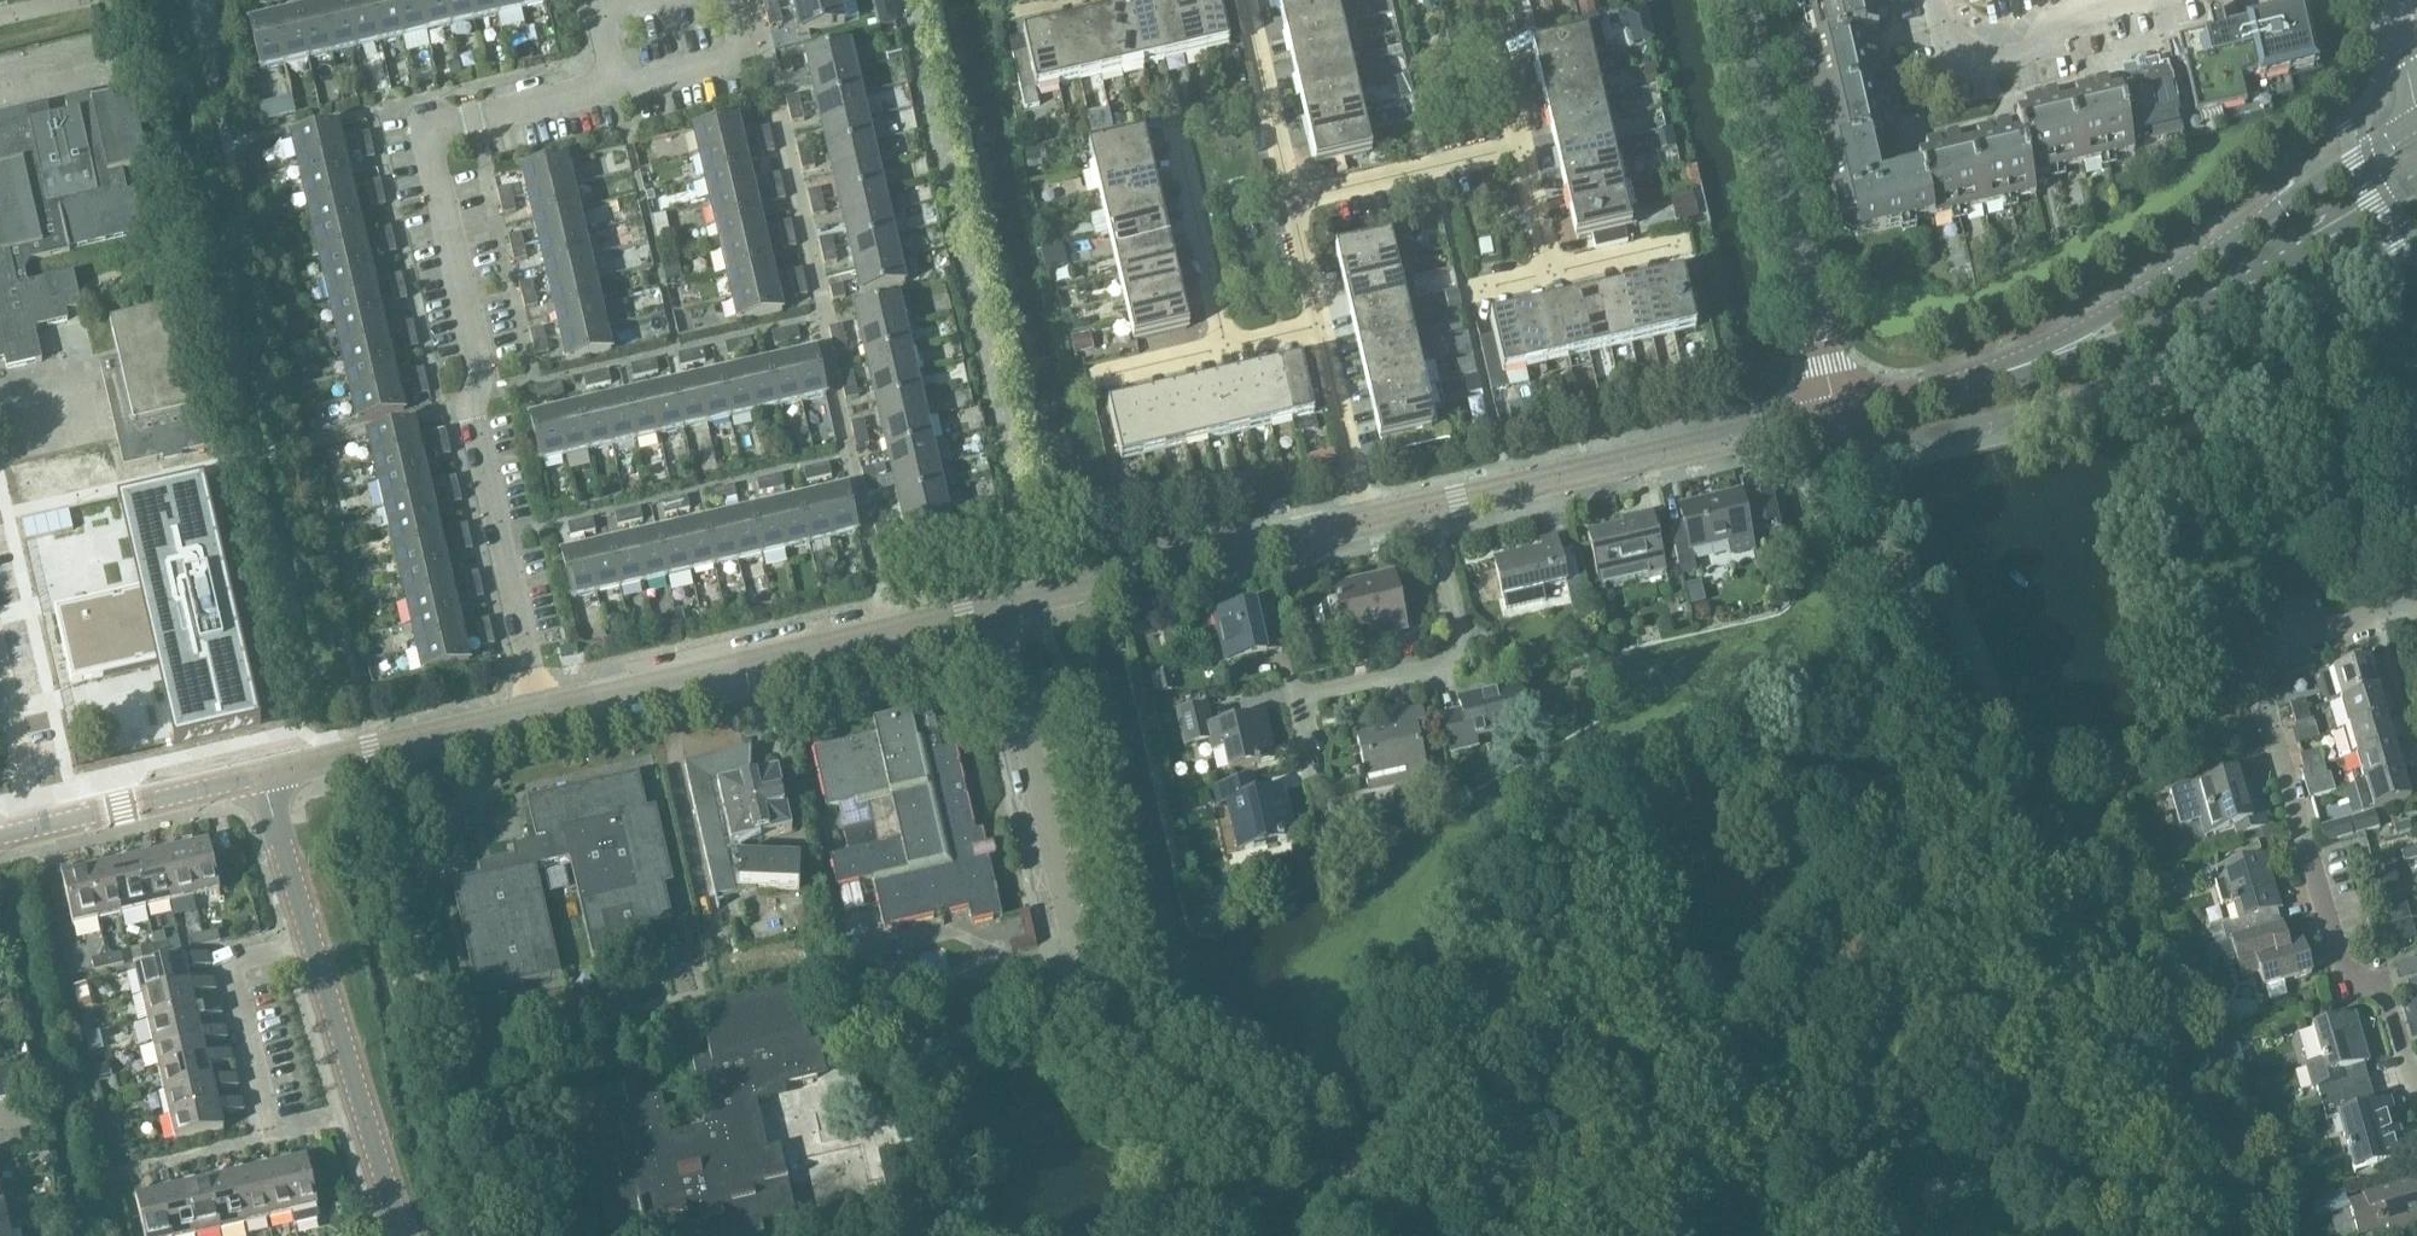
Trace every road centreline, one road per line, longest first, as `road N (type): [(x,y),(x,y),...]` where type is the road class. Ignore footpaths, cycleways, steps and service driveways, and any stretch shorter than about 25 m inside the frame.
road 1 (tertiary): [(541,710),(1367,520)]
road 2 (residential): [(541,710),(475,422),(484,365),(432,159),(449,126),(619,83)]
road 3 (residential): [(2416,1077),(2401,1053),(2384,987),(2344,970),(2259,654),(2416,601)]
road 4 (tertiary): [(2416,119),(2089,323),(1960,387)]
road 5 (tertiary): [(1960,387),(2067,362),(2192,311),(2416,174)]
road 6 (tertiary): [(1837,412),(1743,0)]
road 7 (tertiary): [(1430,506),(1837,412)]
road 8 (residential): [(1430,506),(1458,643),(1442,665),(1310,694),(1302,710),(1313,758)]
road 9 (tertiary): [(405,1235),(314,946)]
road 10 (tertiary): [(261,775),(541,710)]
road 11 (tertiary): [(0,835),(261,775)]
road 12 (residential): [(314,946),(228,964),(267,1123)]
road 13 (residential): [(1292,200),(1523,146)]
road 14 (residential): [(1228,345),(1176,118)]
road 15 (residential): [(1292,200),(1248,0)]
road 16 (residential): [(1367,520),(1321,325)]
road 17 (tertiary): [(314,946),(261,775)]
road 18 (residential): [(619,83),(731,59),(739,40),(730,0)]
road 19 (residential): [(1678,243),(1551,270)]
road 20 (residential): [(1103,375),(1228,345)]
road 21 (residential): [(1321,325),(1292,200)]
road 22 (residential): [(1551,270),(1523,146)]
road 23 (tertiary): [(1837,412),(1960,387)]

